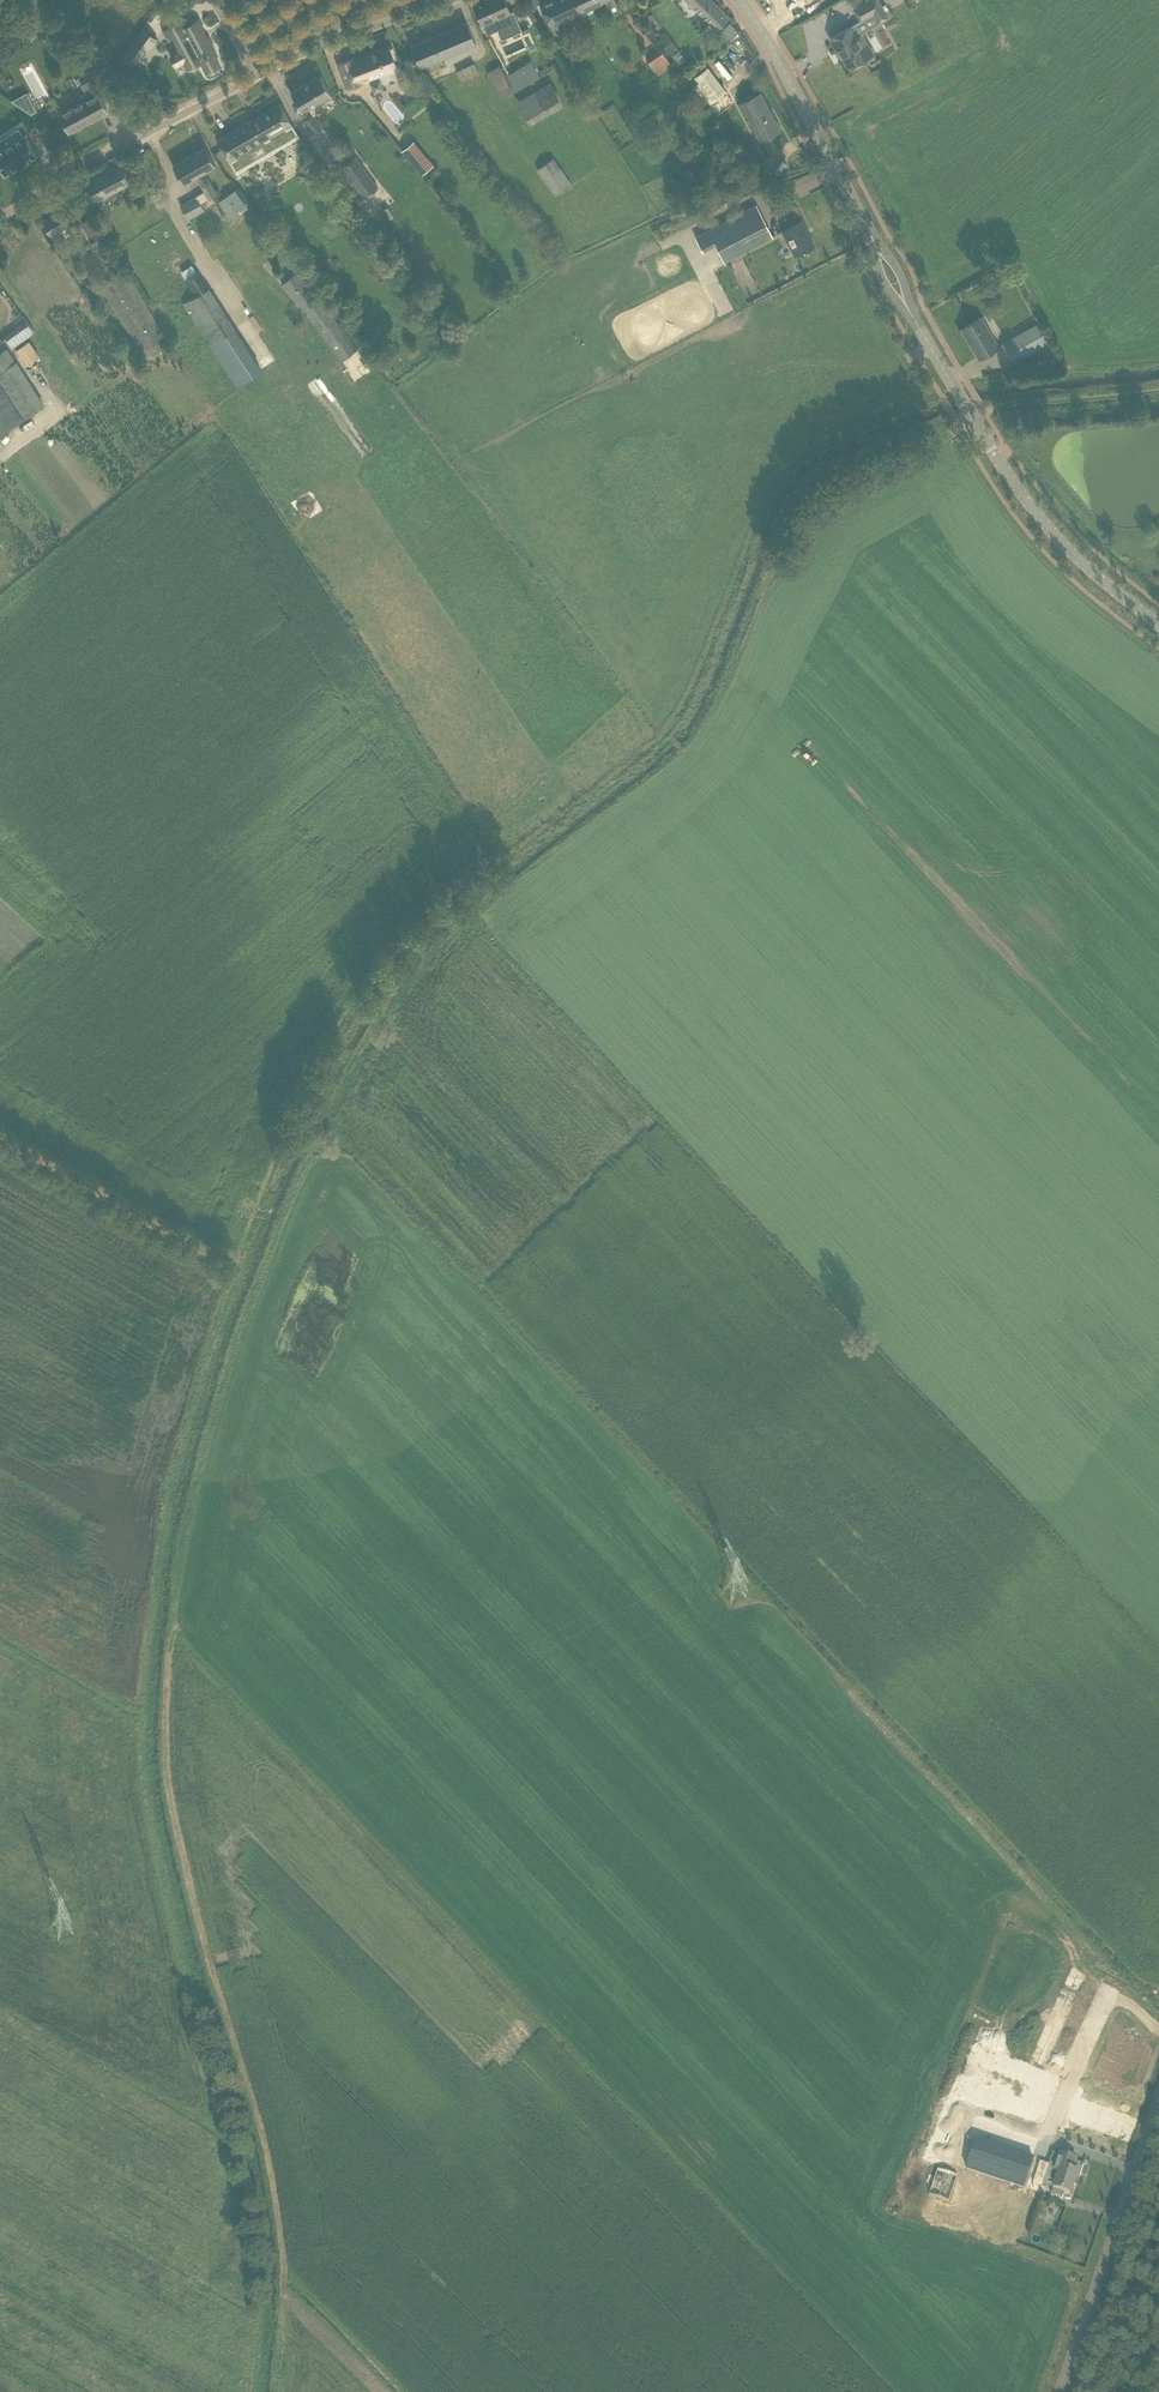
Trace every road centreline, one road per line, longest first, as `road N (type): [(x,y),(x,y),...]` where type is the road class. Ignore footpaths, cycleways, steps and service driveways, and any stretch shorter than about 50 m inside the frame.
road 1 (tertiary): [(1158,623),(1030,509),(905,305)]
road 2 (residential): [(1059,2391),(1158,2092)]
road 3 (residential): [(0,212),(257,75)]
road 4 (tertiary): [(876,251),(739,0)]
road 5 (residential): [(257,75),(443,0)]
road 6 (track): [(975,422),(1000,407),(1158,391)]

